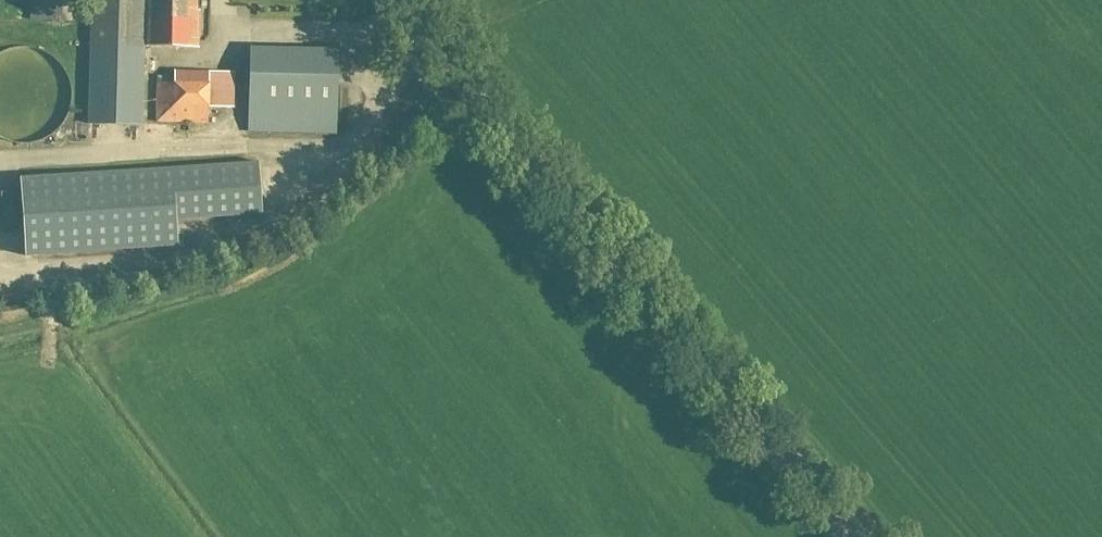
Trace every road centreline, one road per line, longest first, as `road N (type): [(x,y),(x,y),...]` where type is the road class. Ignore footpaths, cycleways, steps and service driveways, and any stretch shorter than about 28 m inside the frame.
road 1 (tertiary): [(852,536),(393,0)]

